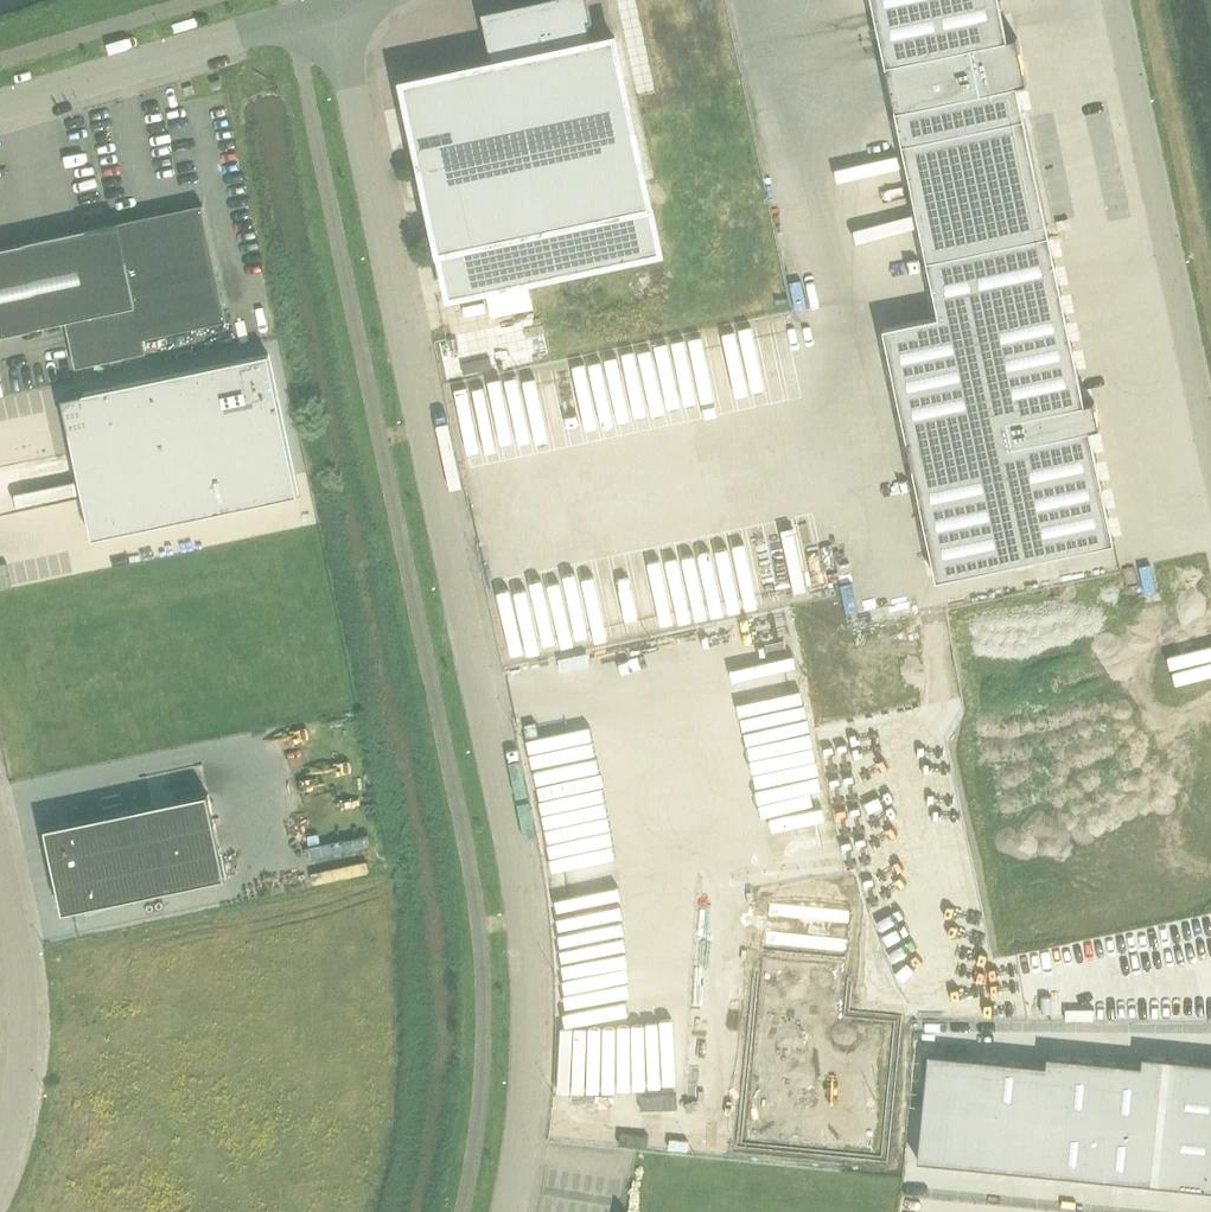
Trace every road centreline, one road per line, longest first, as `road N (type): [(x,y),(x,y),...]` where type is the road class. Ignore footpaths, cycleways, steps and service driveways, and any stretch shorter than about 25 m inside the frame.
road 1 (unclassified): [(331,9),(516,813),(536,965),(528,1138),(513,1211)]
road 2 (unclassified): [(1113,0),(1210,462)]
road 3 (unclassified): [(0,107),(331,9)]
road 4 (unclassified): [(0,844),(21,937),(23,1053),(0,1168)]

